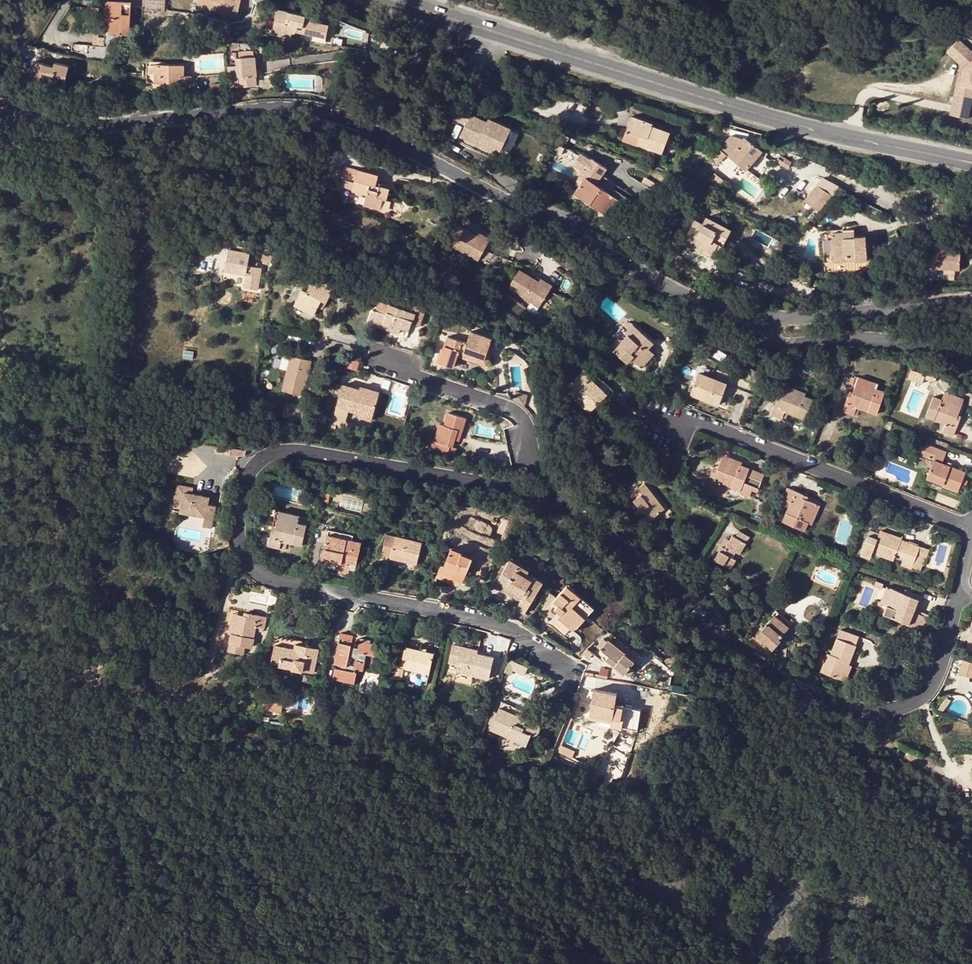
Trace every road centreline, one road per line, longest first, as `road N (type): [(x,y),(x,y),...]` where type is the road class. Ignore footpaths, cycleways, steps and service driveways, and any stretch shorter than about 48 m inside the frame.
road 1 (tertiary): [(743,318),(693,300),(343,119),(273,109),(49,124),(0,115)]
road 2 (residential): [(581,688),(503,627),(282,585),(242,556),(239,534),(254,468),(269,454),(291,452),(563,499)]
road 3 (secondary): [(394,0),(769,119),(971,163)]
road 4 (residential): [(563,499),(767,673),(831,706),(884,713),(923,696),(938,682),(958,596)]
road 5 (residential): [(663,423),(699,423),(971,525)]
road 6 (residential): [(366,355),(506,407),(563,499)]
road 7 (tertiary): [(971,300),(774,319)]
road 8 (residential): [(971,365),(912,345),(778,347)]

